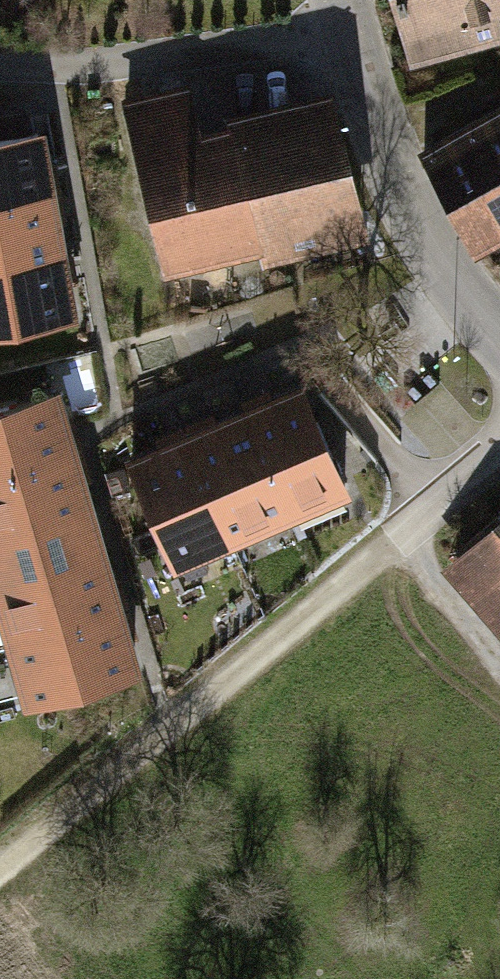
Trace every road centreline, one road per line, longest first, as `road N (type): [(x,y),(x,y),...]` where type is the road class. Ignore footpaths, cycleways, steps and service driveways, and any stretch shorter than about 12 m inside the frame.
road 1 (track): [(0,875),(166,727),(395,544)]
road 2 (residential): [(349,32),(102,65),(0,65)]
road 3 (tertiary): [(499,338),(425,236),(349,32)]
road 4 (track): [(395,544),(499,674)]
road 5 (track): [(395,544),(499,454)]

